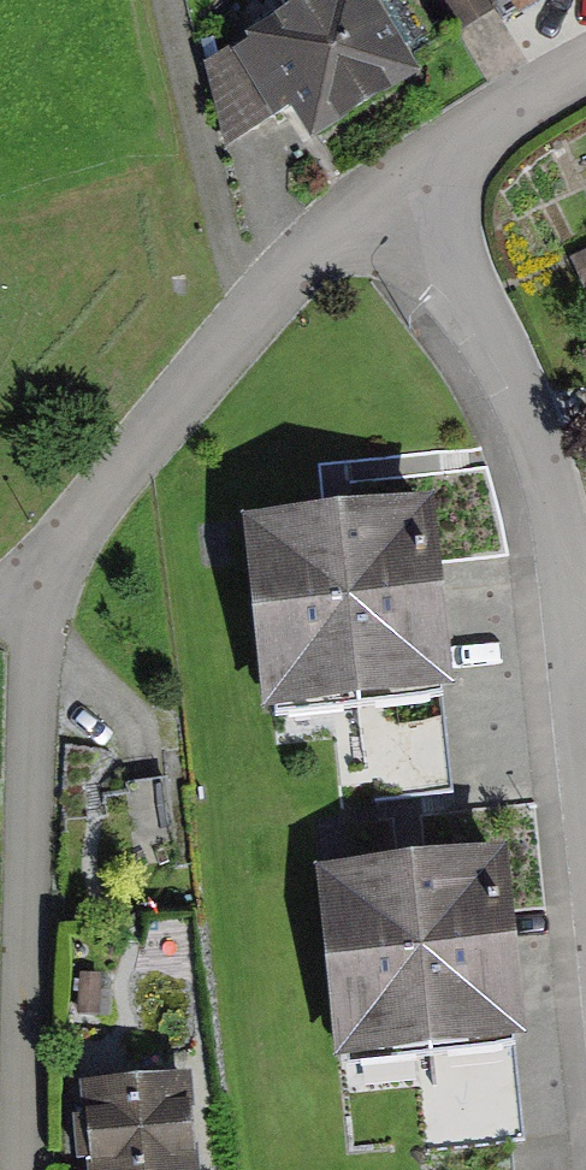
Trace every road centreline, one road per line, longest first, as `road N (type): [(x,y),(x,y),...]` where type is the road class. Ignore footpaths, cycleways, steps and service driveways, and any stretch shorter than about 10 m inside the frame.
road 1 (residential): [(393,193),(330,238),(263,304),(43,575),(18,1169)]
road 2 (residential): [(393,193),(526,416),(572,582),(585,731)]
road 3 (residential): [(585,67),(393,193)]

